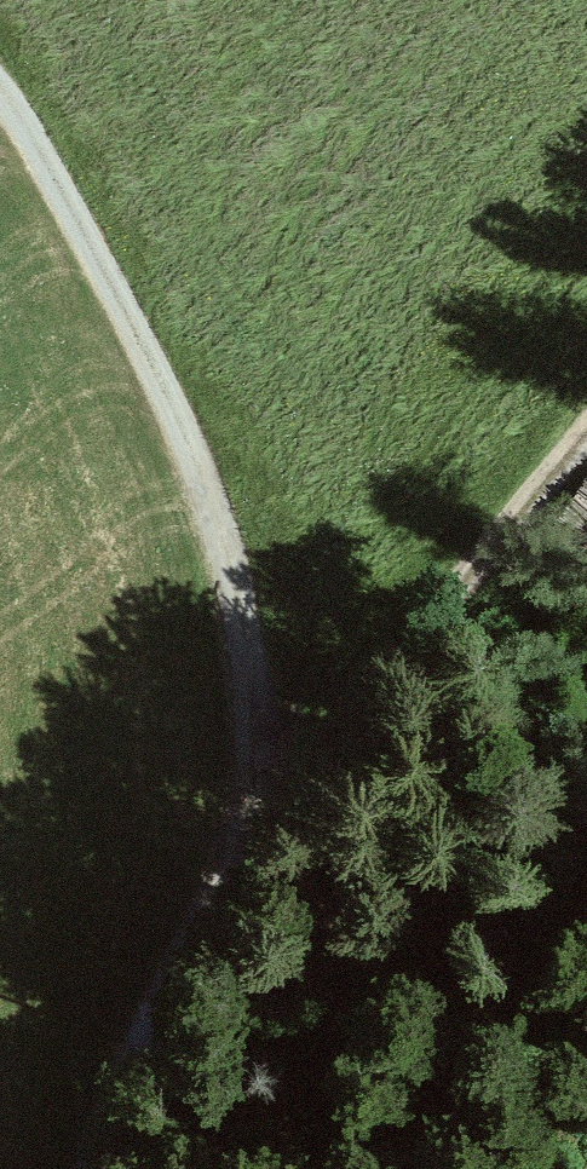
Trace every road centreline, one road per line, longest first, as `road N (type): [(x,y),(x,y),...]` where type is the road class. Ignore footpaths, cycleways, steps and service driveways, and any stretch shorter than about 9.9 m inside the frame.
road 1 (track): [(127,1168),(229,864),(269,621),(185,442),(0,94)]
road 2 (track): [(586,426),(466,559),(229,864)]

